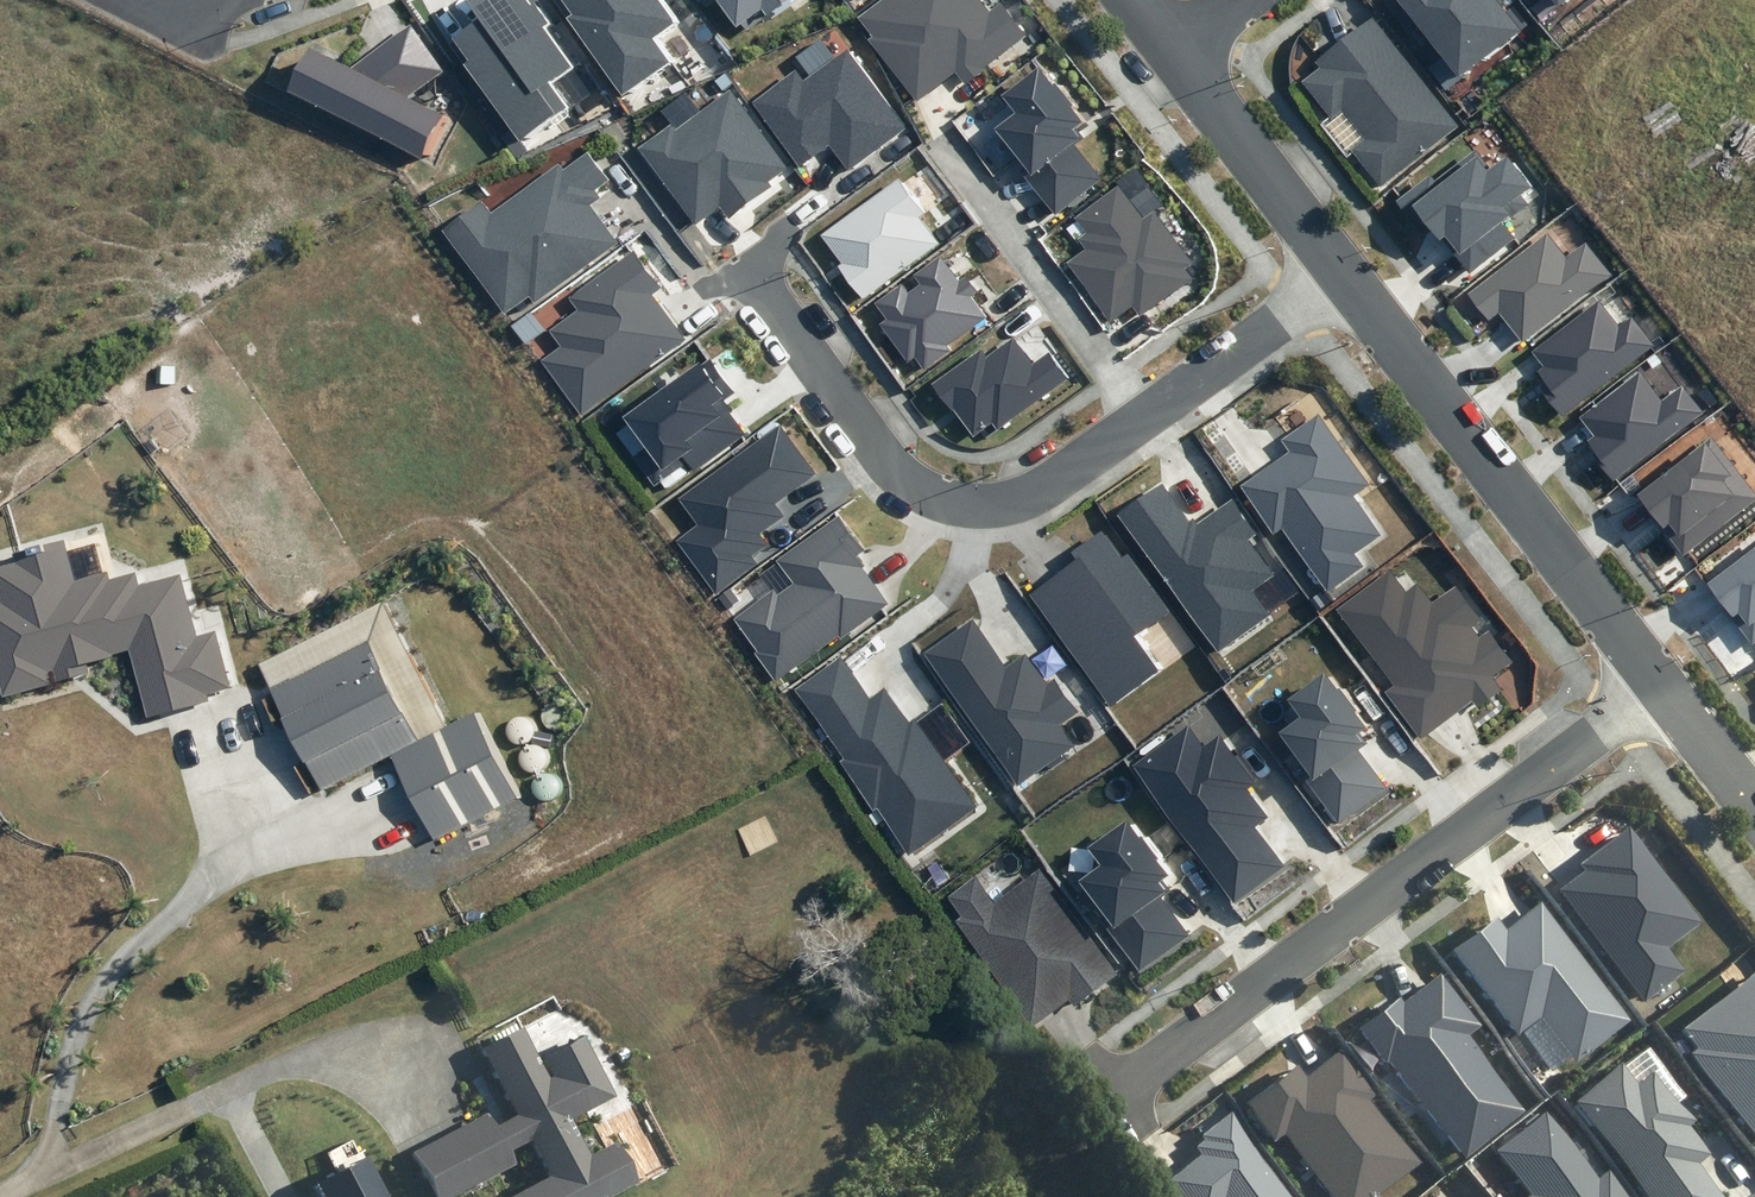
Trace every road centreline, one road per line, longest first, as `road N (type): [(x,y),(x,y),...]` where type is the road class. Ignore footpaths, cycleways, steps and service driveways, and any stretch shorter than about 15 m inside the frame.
road 1 (residential): [(1118,1080),(1657,684)]
road 2 (residential): [(736,260),(900,473),(961,506),(1034,497),(1152,416)]
road 3 (residential): [(1657,684),(1342,268)]
road 4 (residential): [(1152,416),(948,148)]
road 5 (residential): [(1342,268),(1169,51)]
road 6 (residential): [(1152,416),(1342,268)]
road 7 (residential): [(1754,813),(1657,684)]

